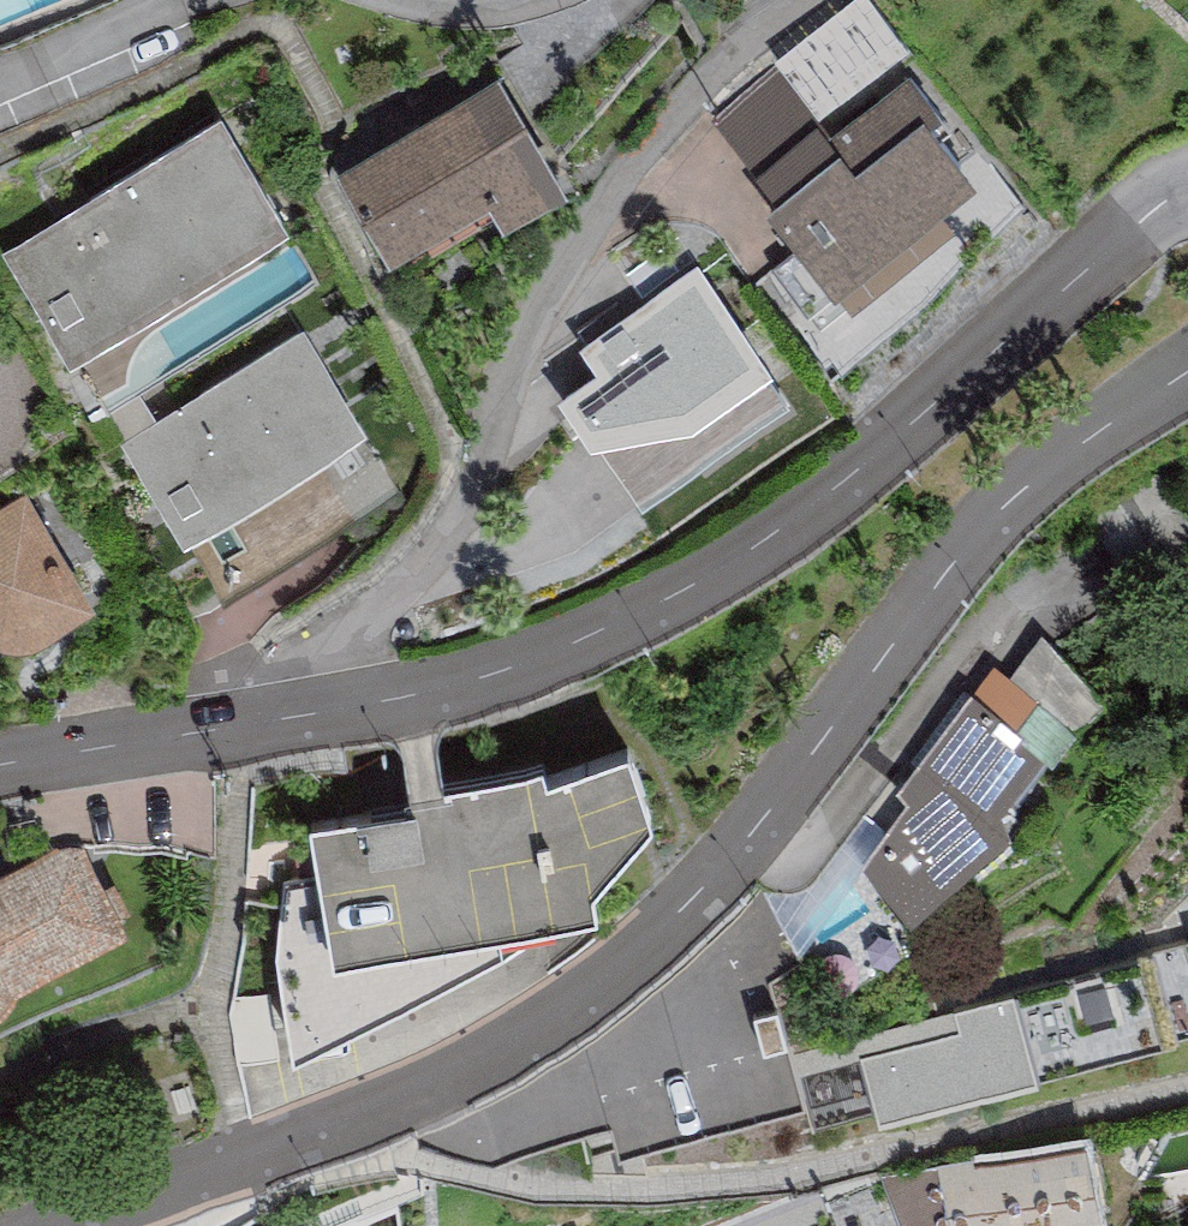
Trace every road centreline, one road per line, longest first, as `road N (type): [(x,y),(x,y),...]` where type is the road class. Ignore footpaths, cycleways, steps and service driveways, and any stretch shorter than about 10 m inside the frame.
road 1 (secondary): [(57,1225),(504,1049),(675,917),(728,861),(1028,480),(1187,372)]
road 2 (secondary): [(1187,194),(1131,229),(761,543),(619,629),(468,684),(0,767)]
road 3 (trunk): [(595,0),(336,1225)]

